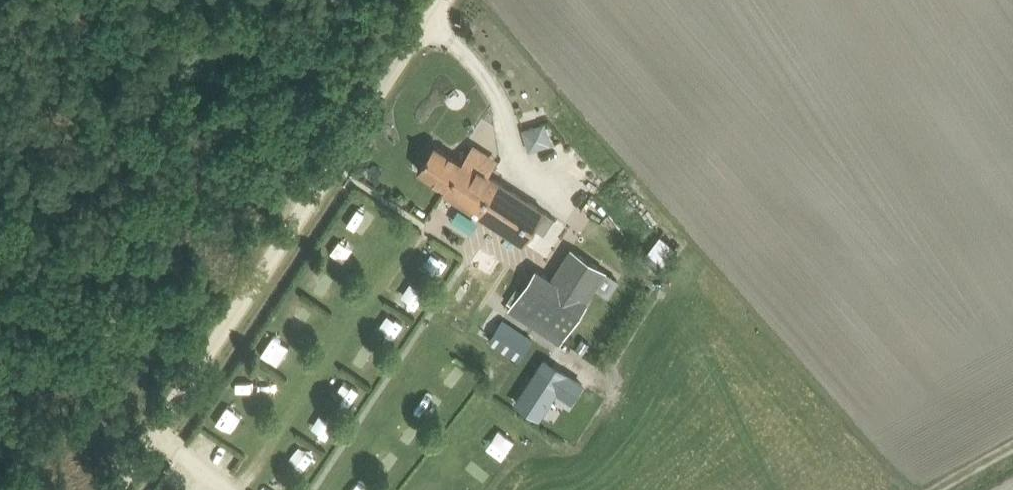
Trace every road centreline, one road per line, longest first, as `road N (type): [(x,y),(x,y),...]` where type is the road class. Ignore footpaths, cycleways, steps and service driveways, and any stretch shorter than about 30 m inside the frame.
road 1 (track): [(121,489),(443,0)]

